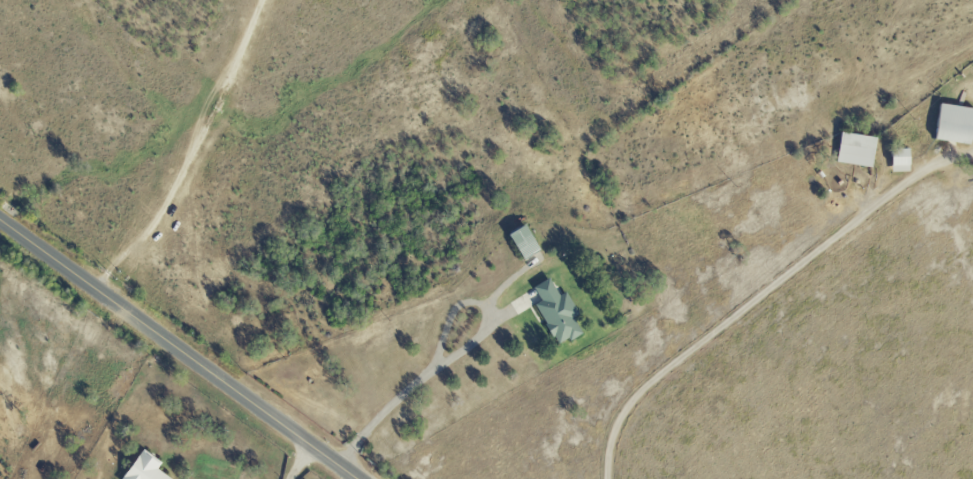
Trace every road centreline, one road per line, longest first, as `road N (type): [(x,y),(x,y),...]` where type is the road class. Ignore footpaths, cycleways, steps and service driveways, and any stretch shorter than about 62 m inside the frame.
road 1 (tertiary): [(0,220),(359,478)]

